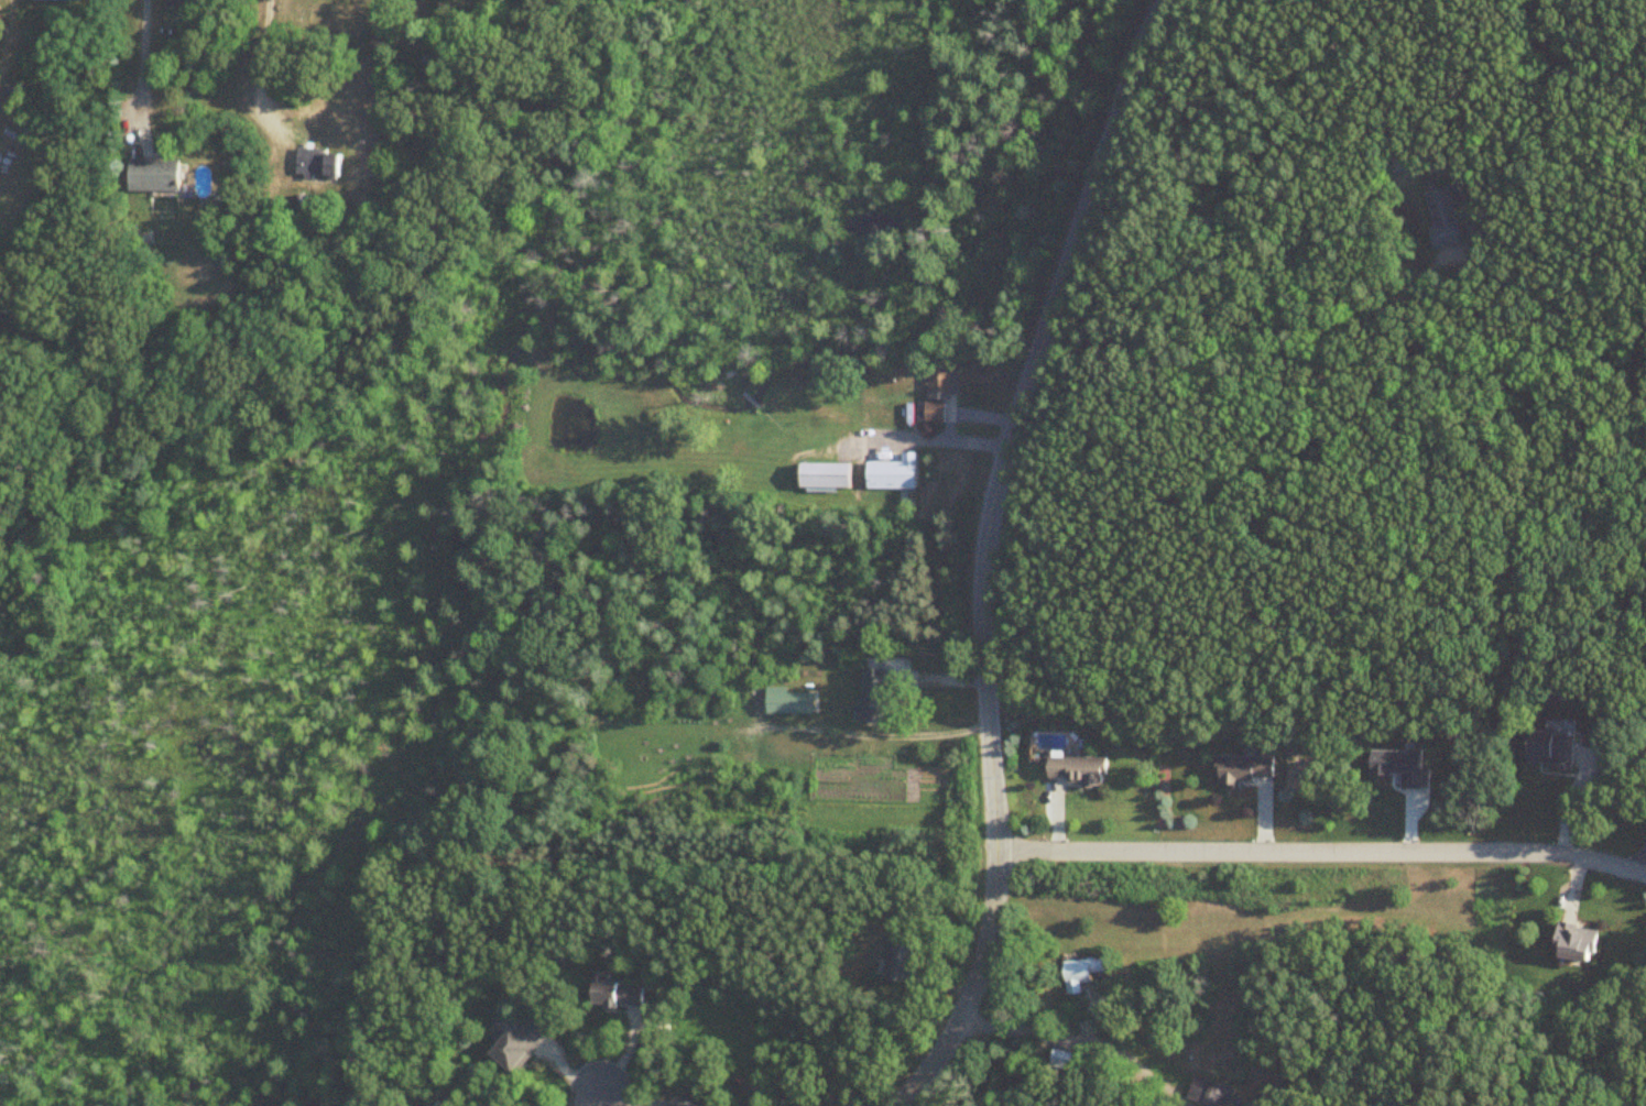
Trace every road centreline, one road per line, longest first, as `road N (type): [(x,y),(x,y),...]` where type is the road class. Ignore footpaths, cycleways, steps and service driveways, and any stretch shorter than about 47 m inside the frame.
road 1 (residential): [(891,1105),(942,1063),(981,984),(996,852),(986,726),(988,526),(1091,161),(1130,57),(1164,0)]
road 2 (residential): [(996,852),(1527,856),(1645,877)]

